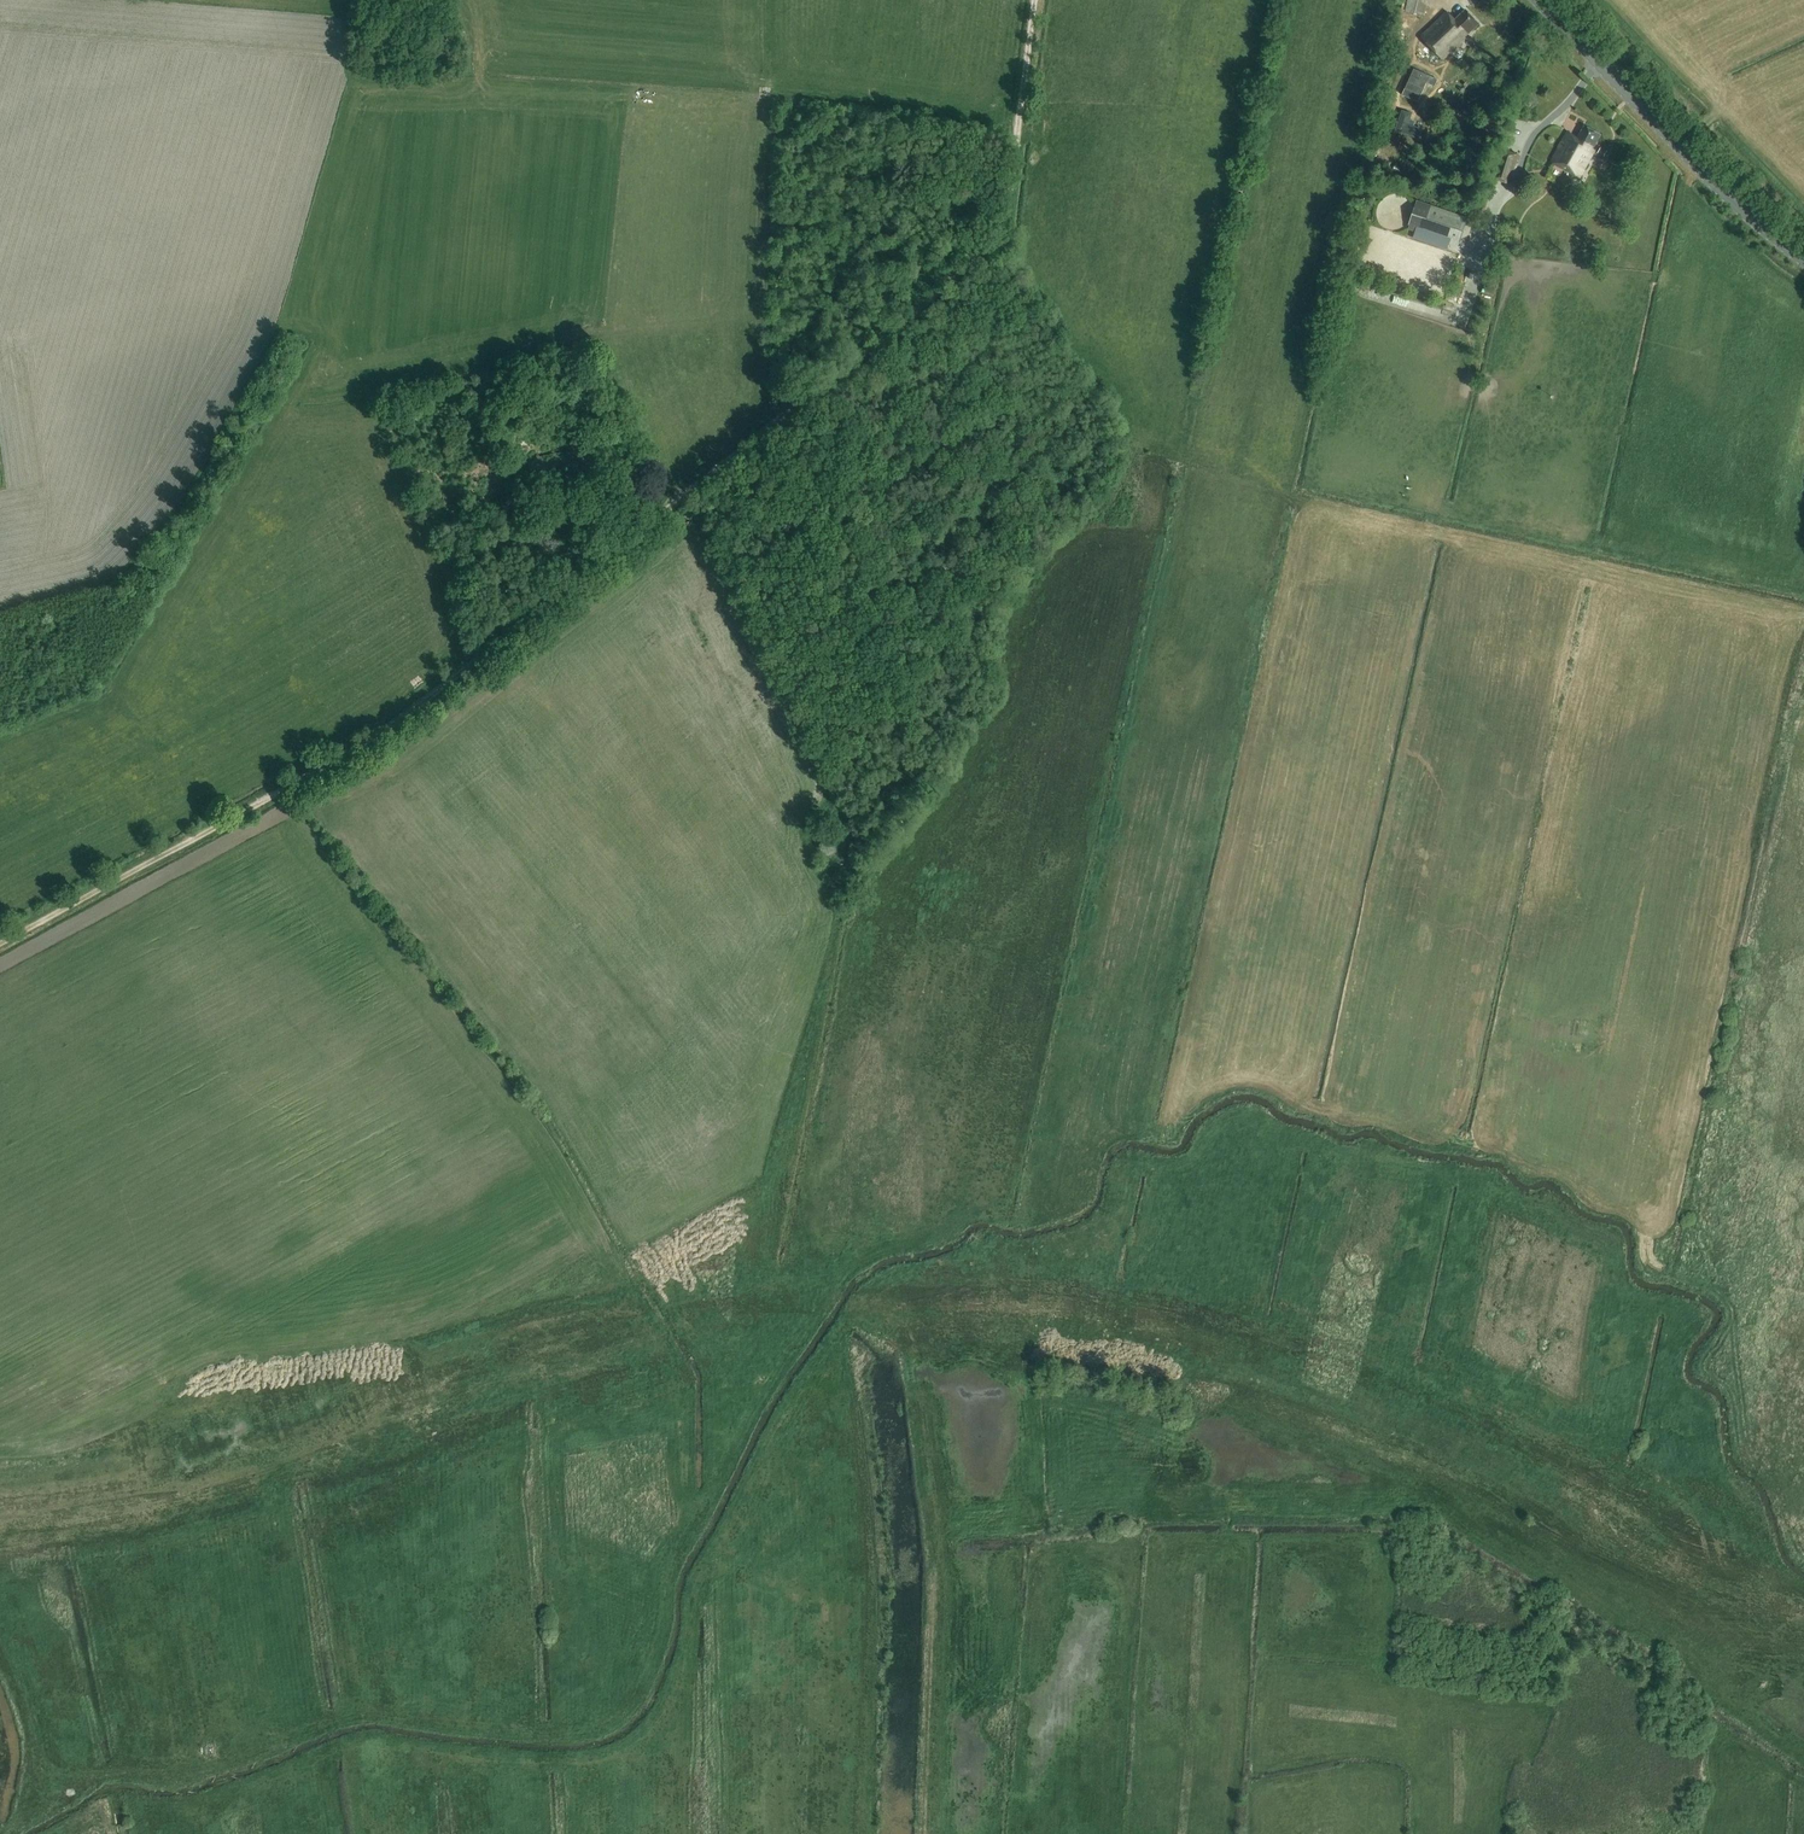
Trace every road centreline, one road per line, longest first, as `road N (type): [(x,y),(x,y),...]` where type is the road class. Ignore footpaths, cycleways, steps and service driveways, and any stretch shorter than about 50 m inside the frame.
road 1 (track): [(0,943),(394,726),(991,242),(1010,207),(1037,0)]
road 2 (tertiary): [(1803,257),(1713,186),(1535,0)]

